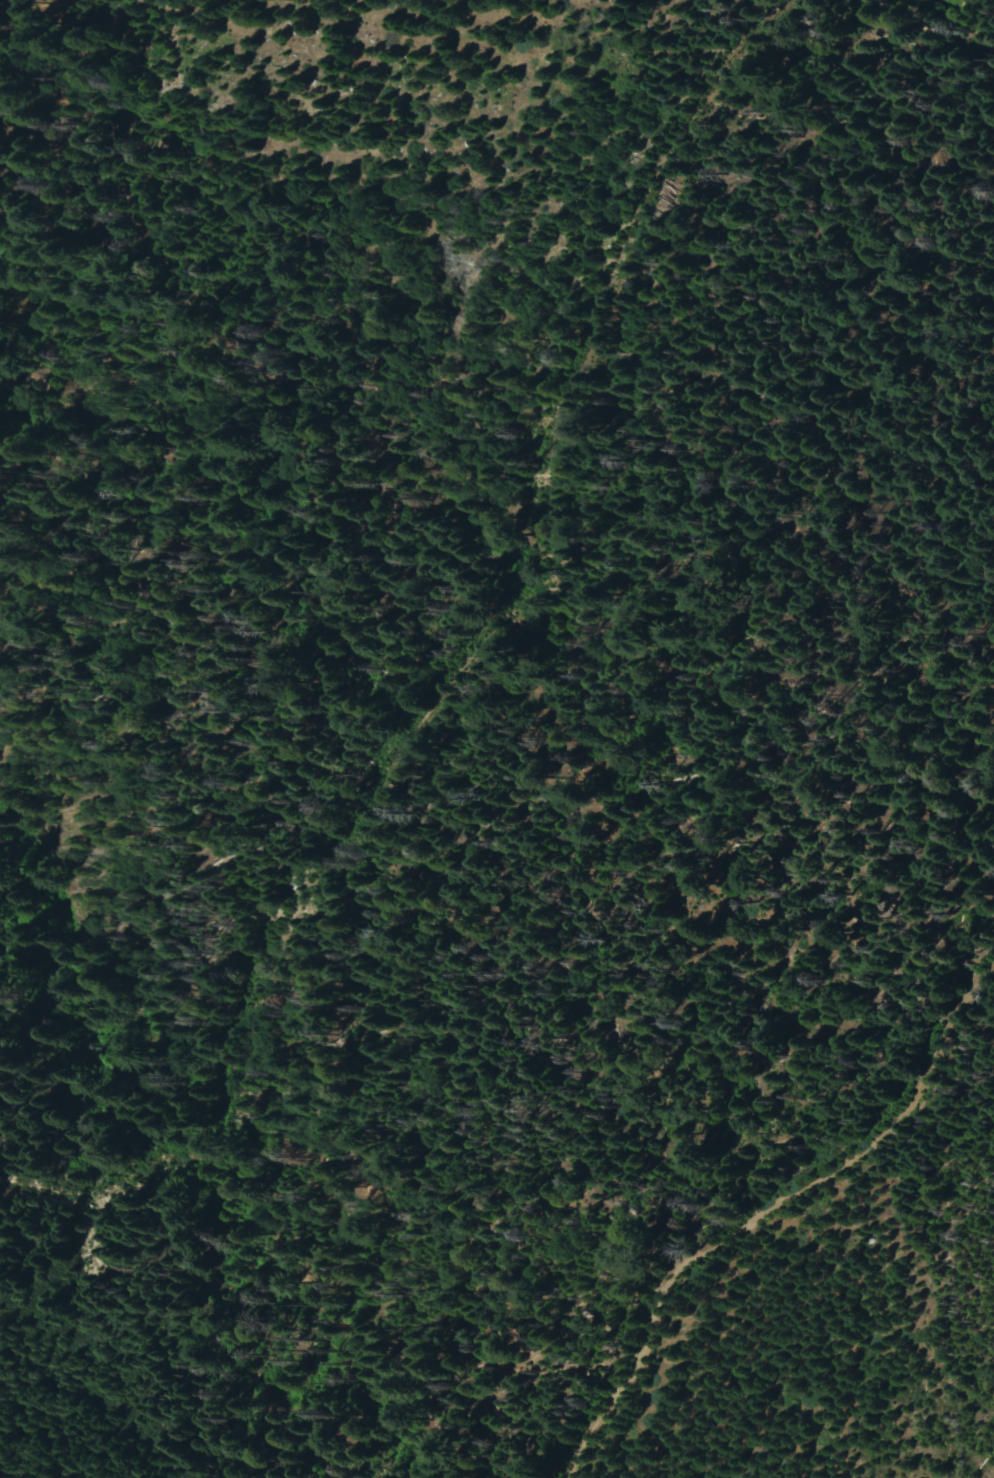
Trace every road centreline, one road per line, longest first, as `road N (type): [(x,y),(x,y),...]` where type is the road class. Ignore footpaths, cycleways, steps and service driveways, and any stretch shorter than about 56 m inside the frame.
road 1 (track): [(795,0),(760,48),(714,79),(636,213),(555,439),(546,581),(526,616),(444,694),(304,900),(239,1028),(221,1158),(115,1194),(57,1201),(0,1180)]
road 2 (residential): [(993,967),(954,1010),(919,1094),(875,1142),(674,1274),(644,1353),(568,1477)]

